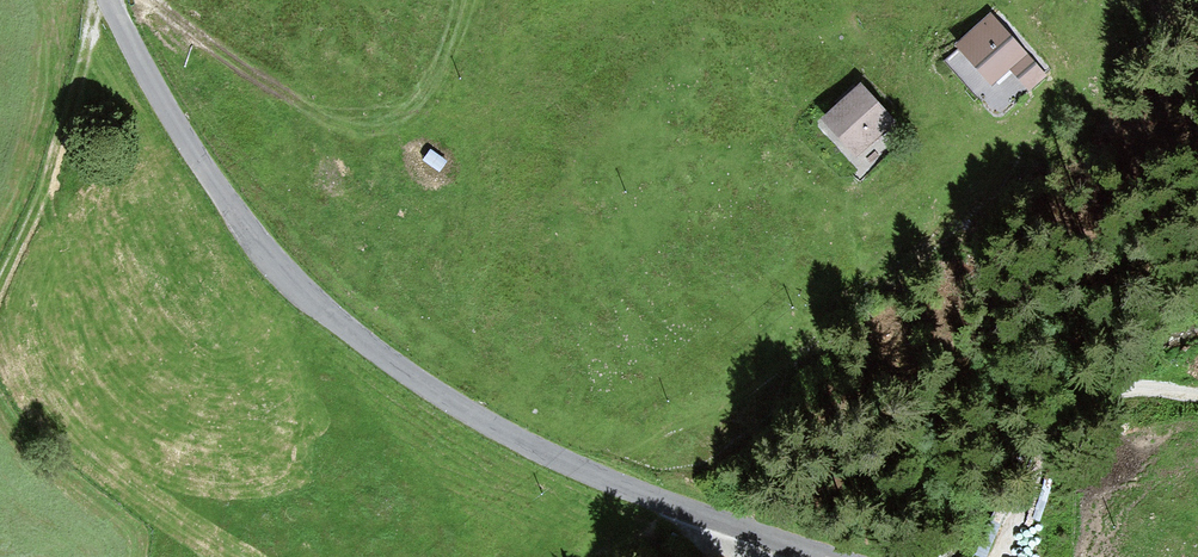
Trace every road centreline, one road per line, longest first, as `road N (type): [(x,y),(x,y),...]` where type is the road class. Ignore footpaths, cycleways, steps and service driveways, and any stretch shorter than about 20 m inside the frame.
road 1 (unclassified): [(831,556),(554,457),(428,389),(326,314),(265,257),(200,164),(113,0)]
road 2 (track): [(96,0),(49,189),(0,291)]
road 3 (track): [(1197,392),(1123,391),(1085,408),(1046,452),(998,556)]

